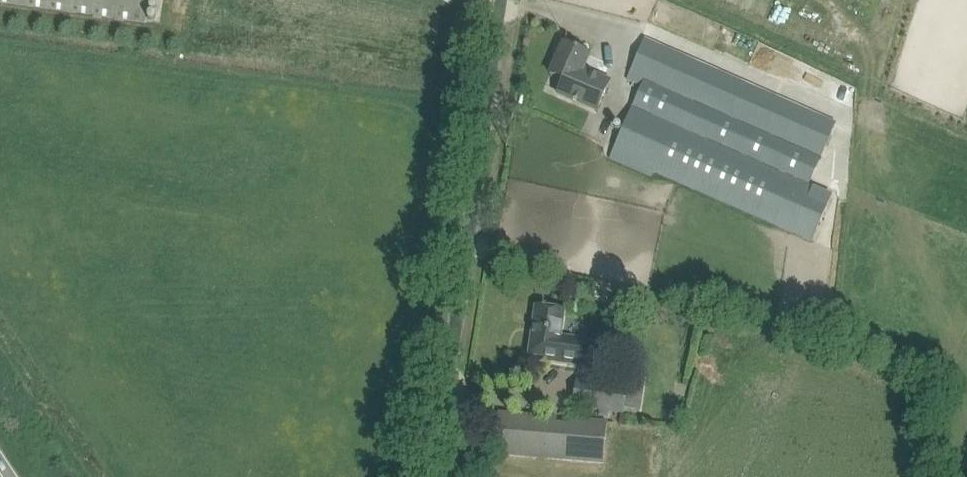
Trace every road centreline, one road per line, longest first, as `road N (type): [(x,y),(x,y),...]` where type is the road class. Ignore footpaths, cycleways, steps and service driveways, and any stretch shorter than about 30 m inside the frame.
road 1 (unclassified): [(442,476),(505,0)]

